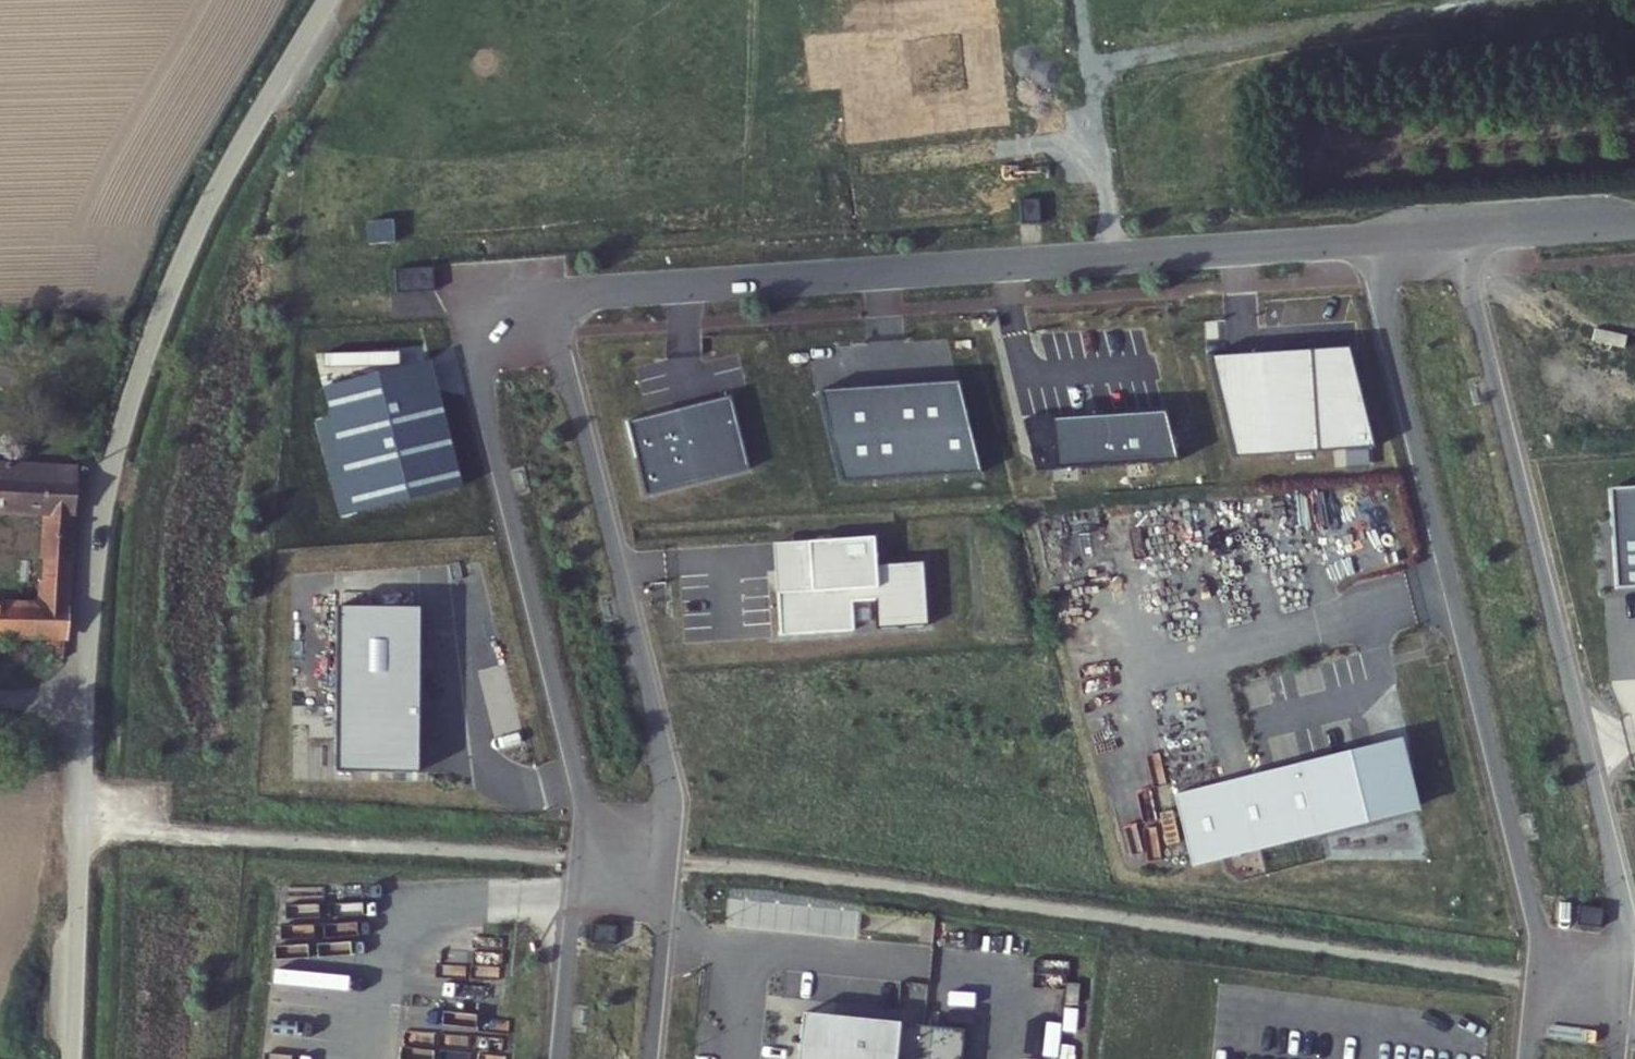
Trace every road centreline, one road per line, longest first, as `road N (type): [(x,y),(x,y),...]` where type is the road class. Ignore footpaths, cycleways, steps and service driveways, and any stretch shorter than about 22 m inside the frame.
road 1 (unclassified): [(72,1058),(87,614),(108,477),(202,220),(328,0)]
road 2 (residential): [(1620,1058),(1633,930),(1459,234)]
road 3 (residential): [(1359,242),(1536,932),(1524,1058)]
road 4 (residential): [(1359,242),(556,296)]
road 5 (residential): [(653,1058),(678,800),(556,296)]
road 6 (residential): [(454,303),(582,808),(556,1058)]
road 7 (residential): [(1634,223),(1459,234)]

